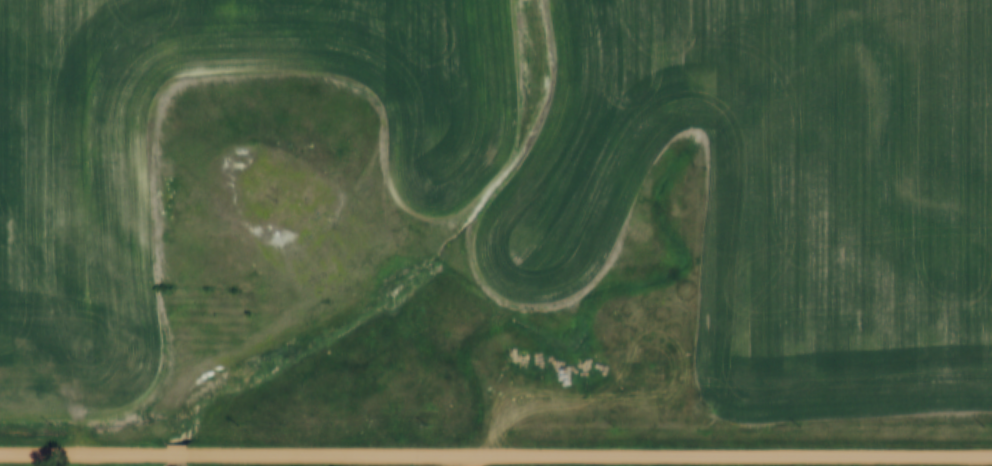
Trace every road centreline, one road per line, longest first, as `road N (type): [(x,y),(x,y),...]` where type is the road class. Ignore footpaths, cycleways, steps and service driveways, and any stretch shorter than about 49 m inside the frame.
road 1 (residential): [(178,452),(991,457)]
road 2 (residential): [(0,453),(156,452)]

